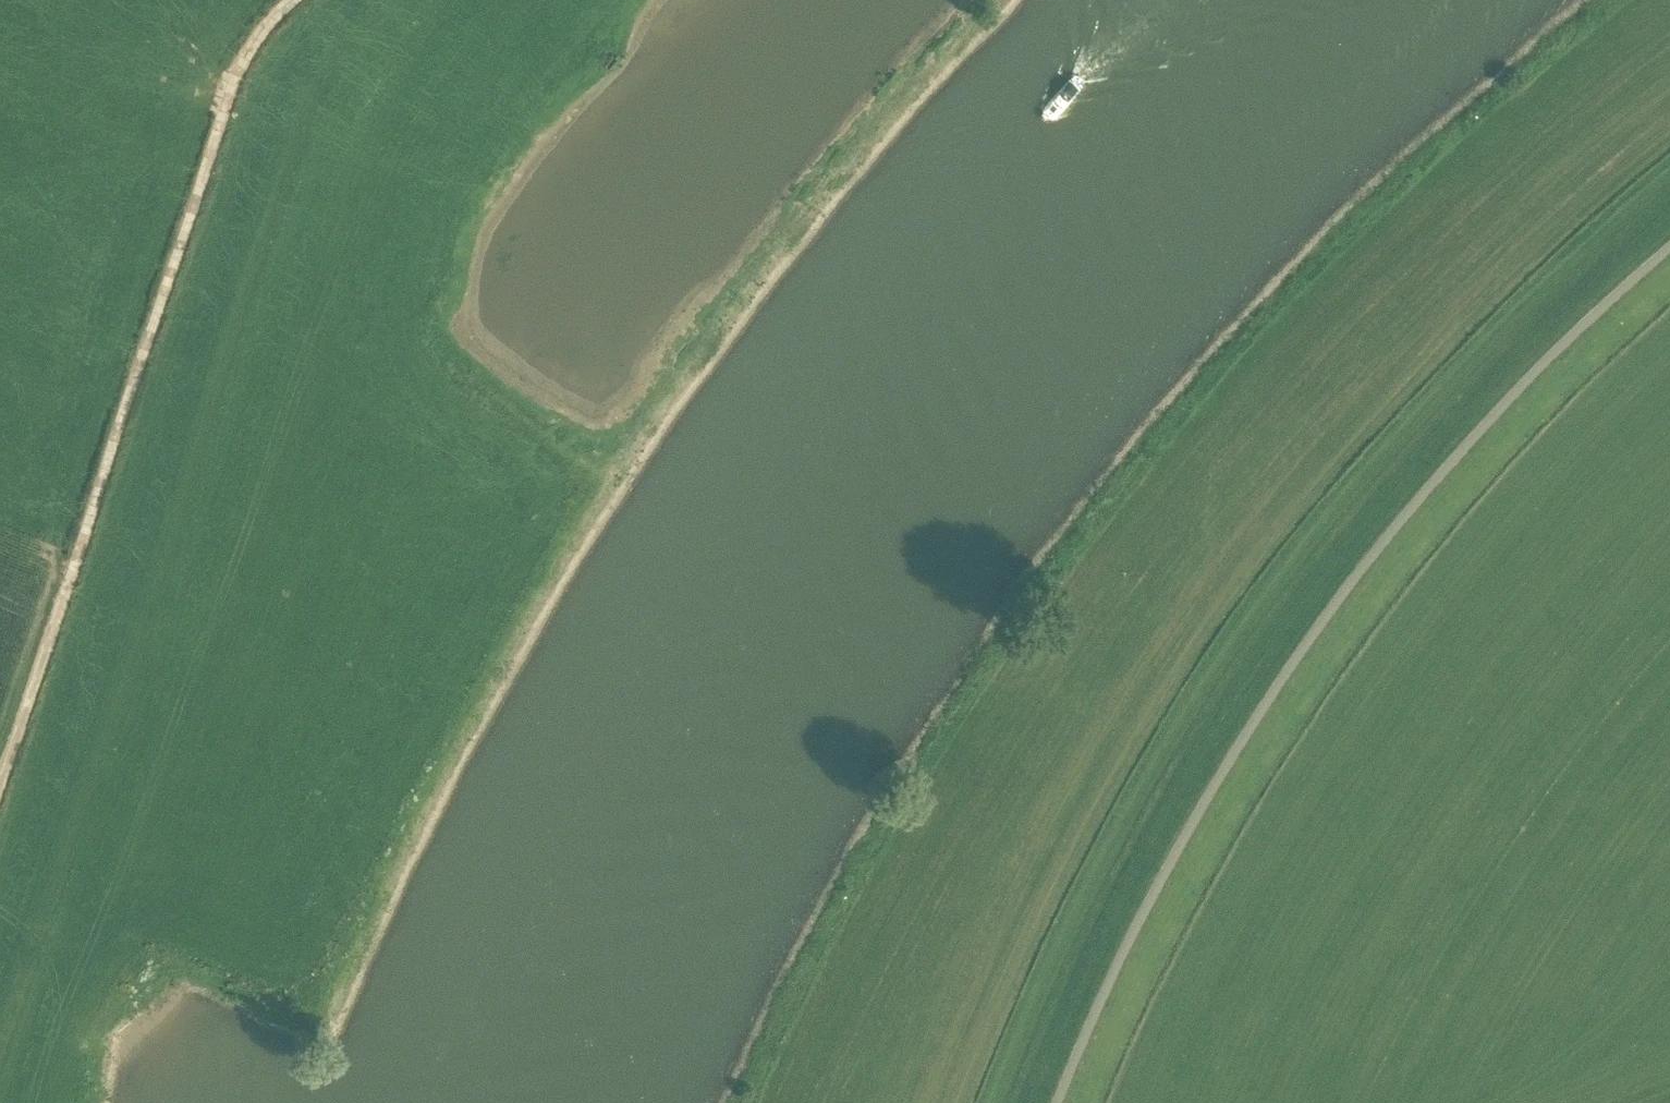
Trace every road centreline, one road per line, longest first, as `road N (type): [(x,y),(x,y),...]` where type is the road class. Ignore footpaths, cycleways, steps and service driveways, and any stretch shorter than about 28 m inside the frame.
road 1 (track): [(0,787),(234,78),(292,0)]

